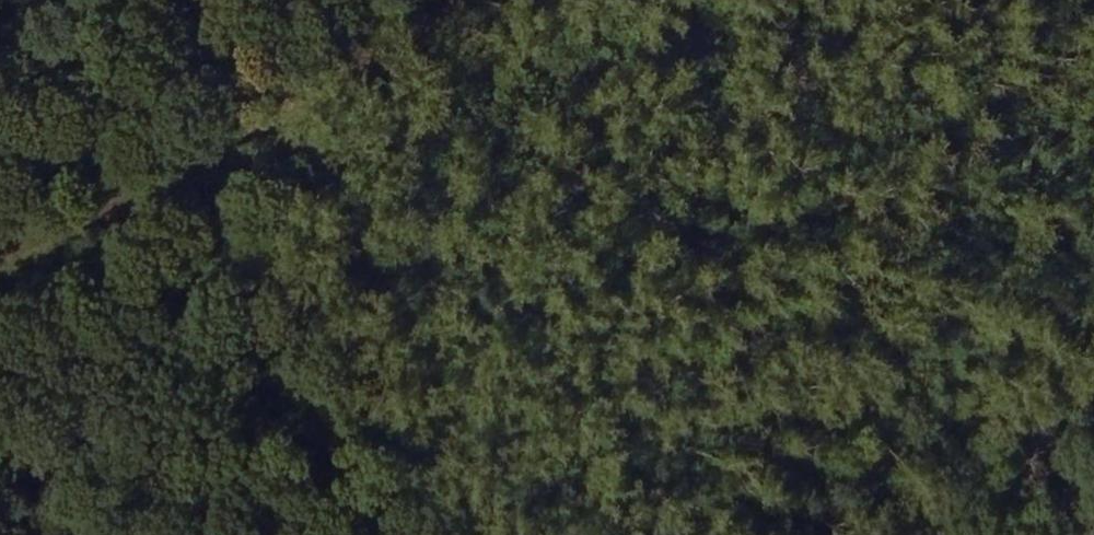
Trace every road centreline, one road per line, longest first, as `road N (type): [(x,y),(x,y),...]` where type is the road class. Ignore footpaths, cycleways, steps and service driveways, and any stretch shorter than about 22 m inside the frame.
road 1 (track): [(0,275),(471,0)]

